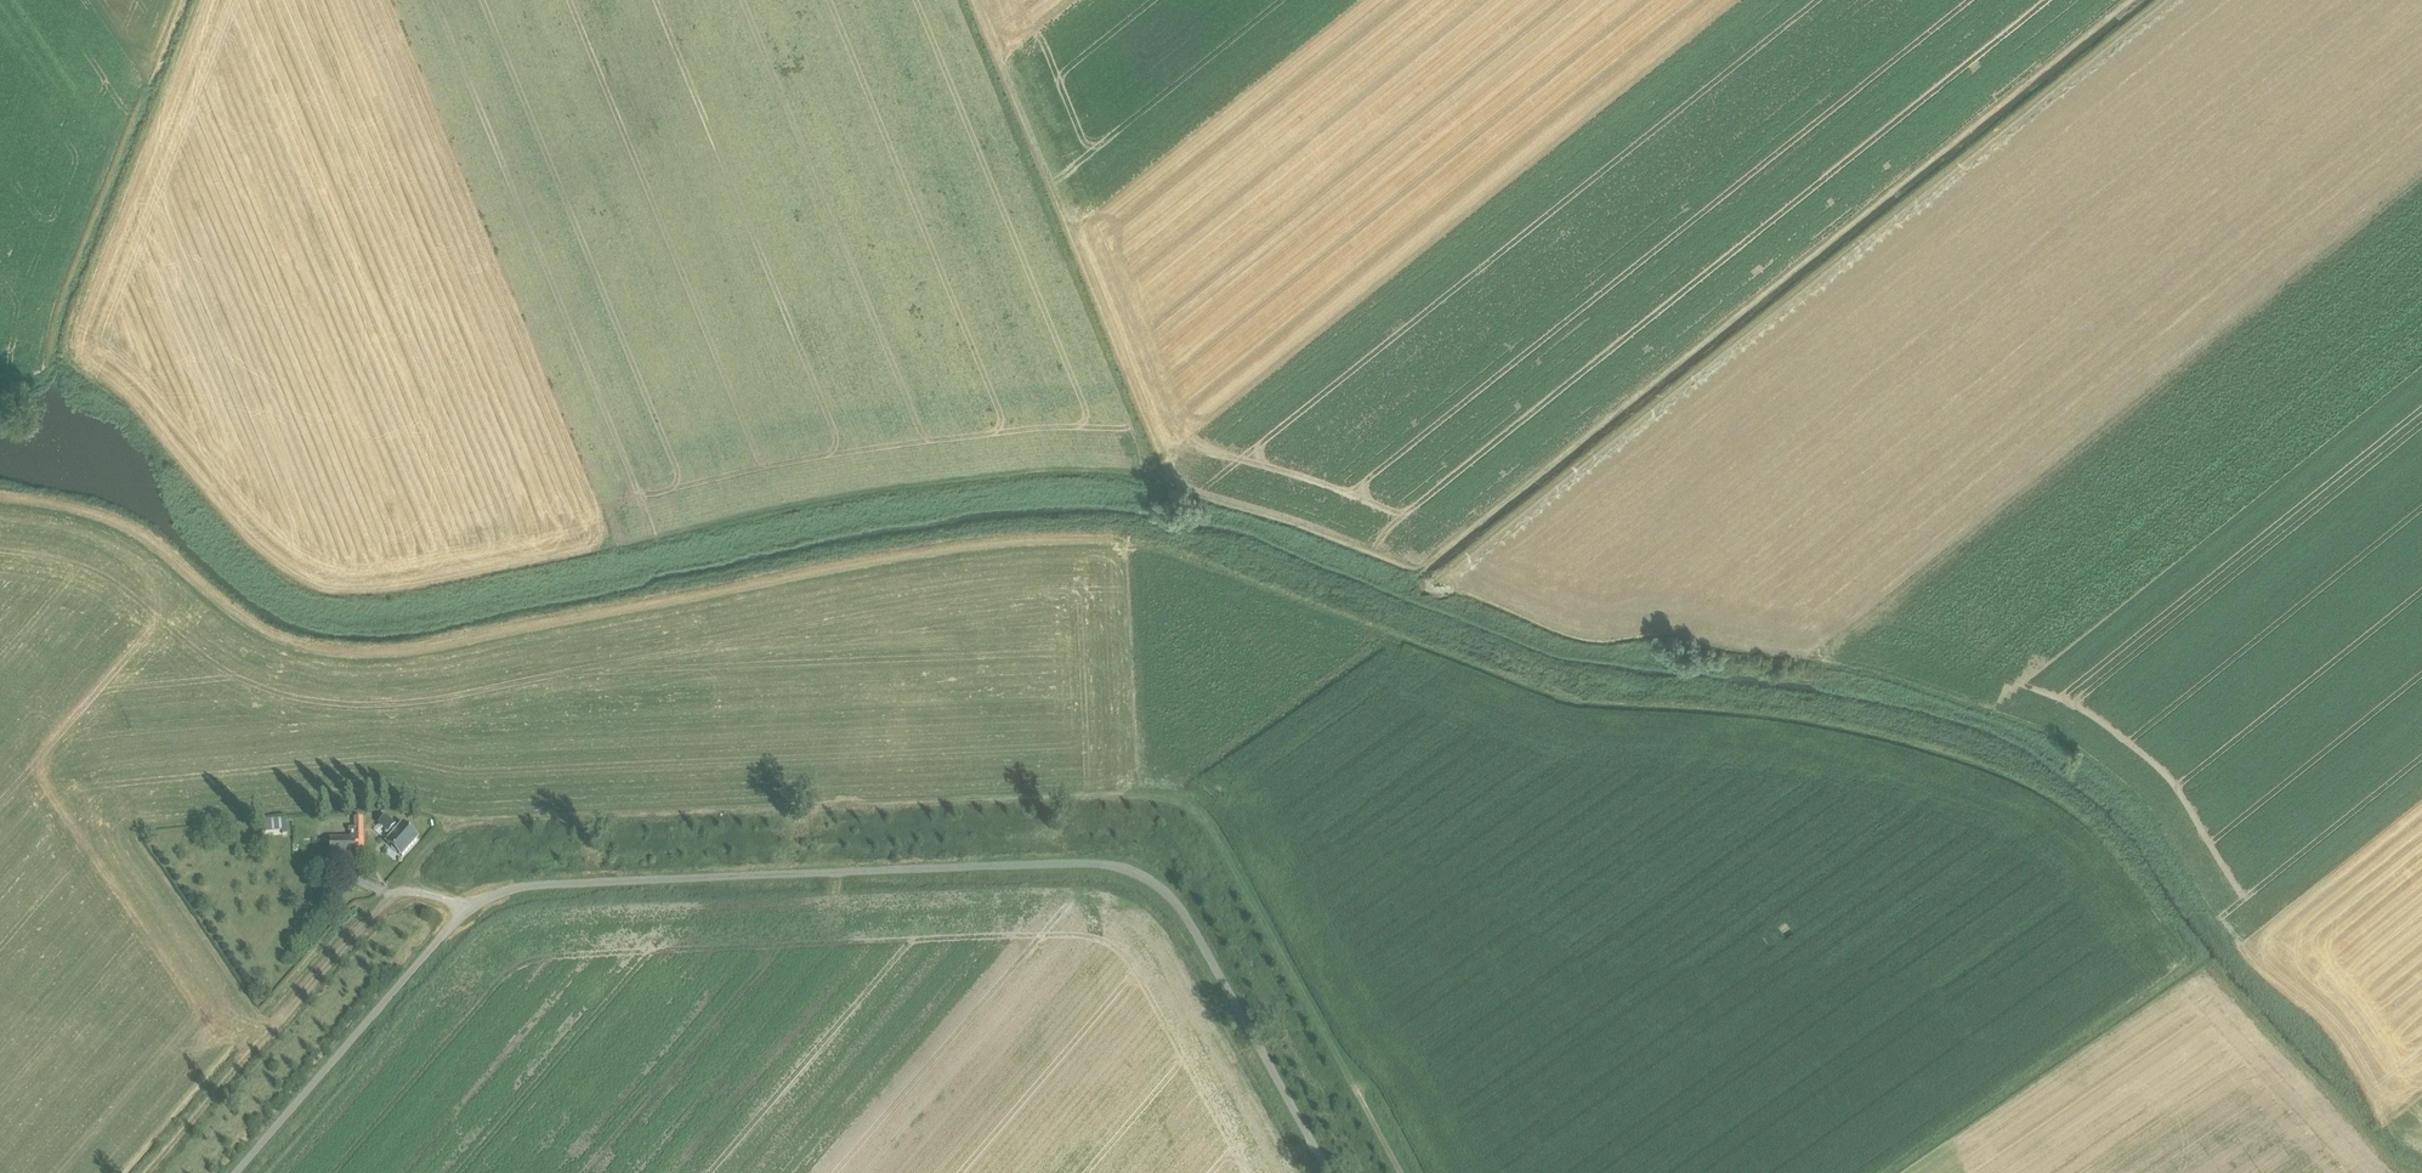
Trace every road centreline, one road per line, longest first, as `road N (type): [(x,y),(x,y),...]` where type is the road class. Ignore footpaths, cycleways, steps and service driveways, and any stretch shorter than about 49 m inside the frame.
road 1 (unclassified): [(236,1172),(464,912),(503,891),(1079,862),(1135,872),(1188,916),(1329,1172)]

